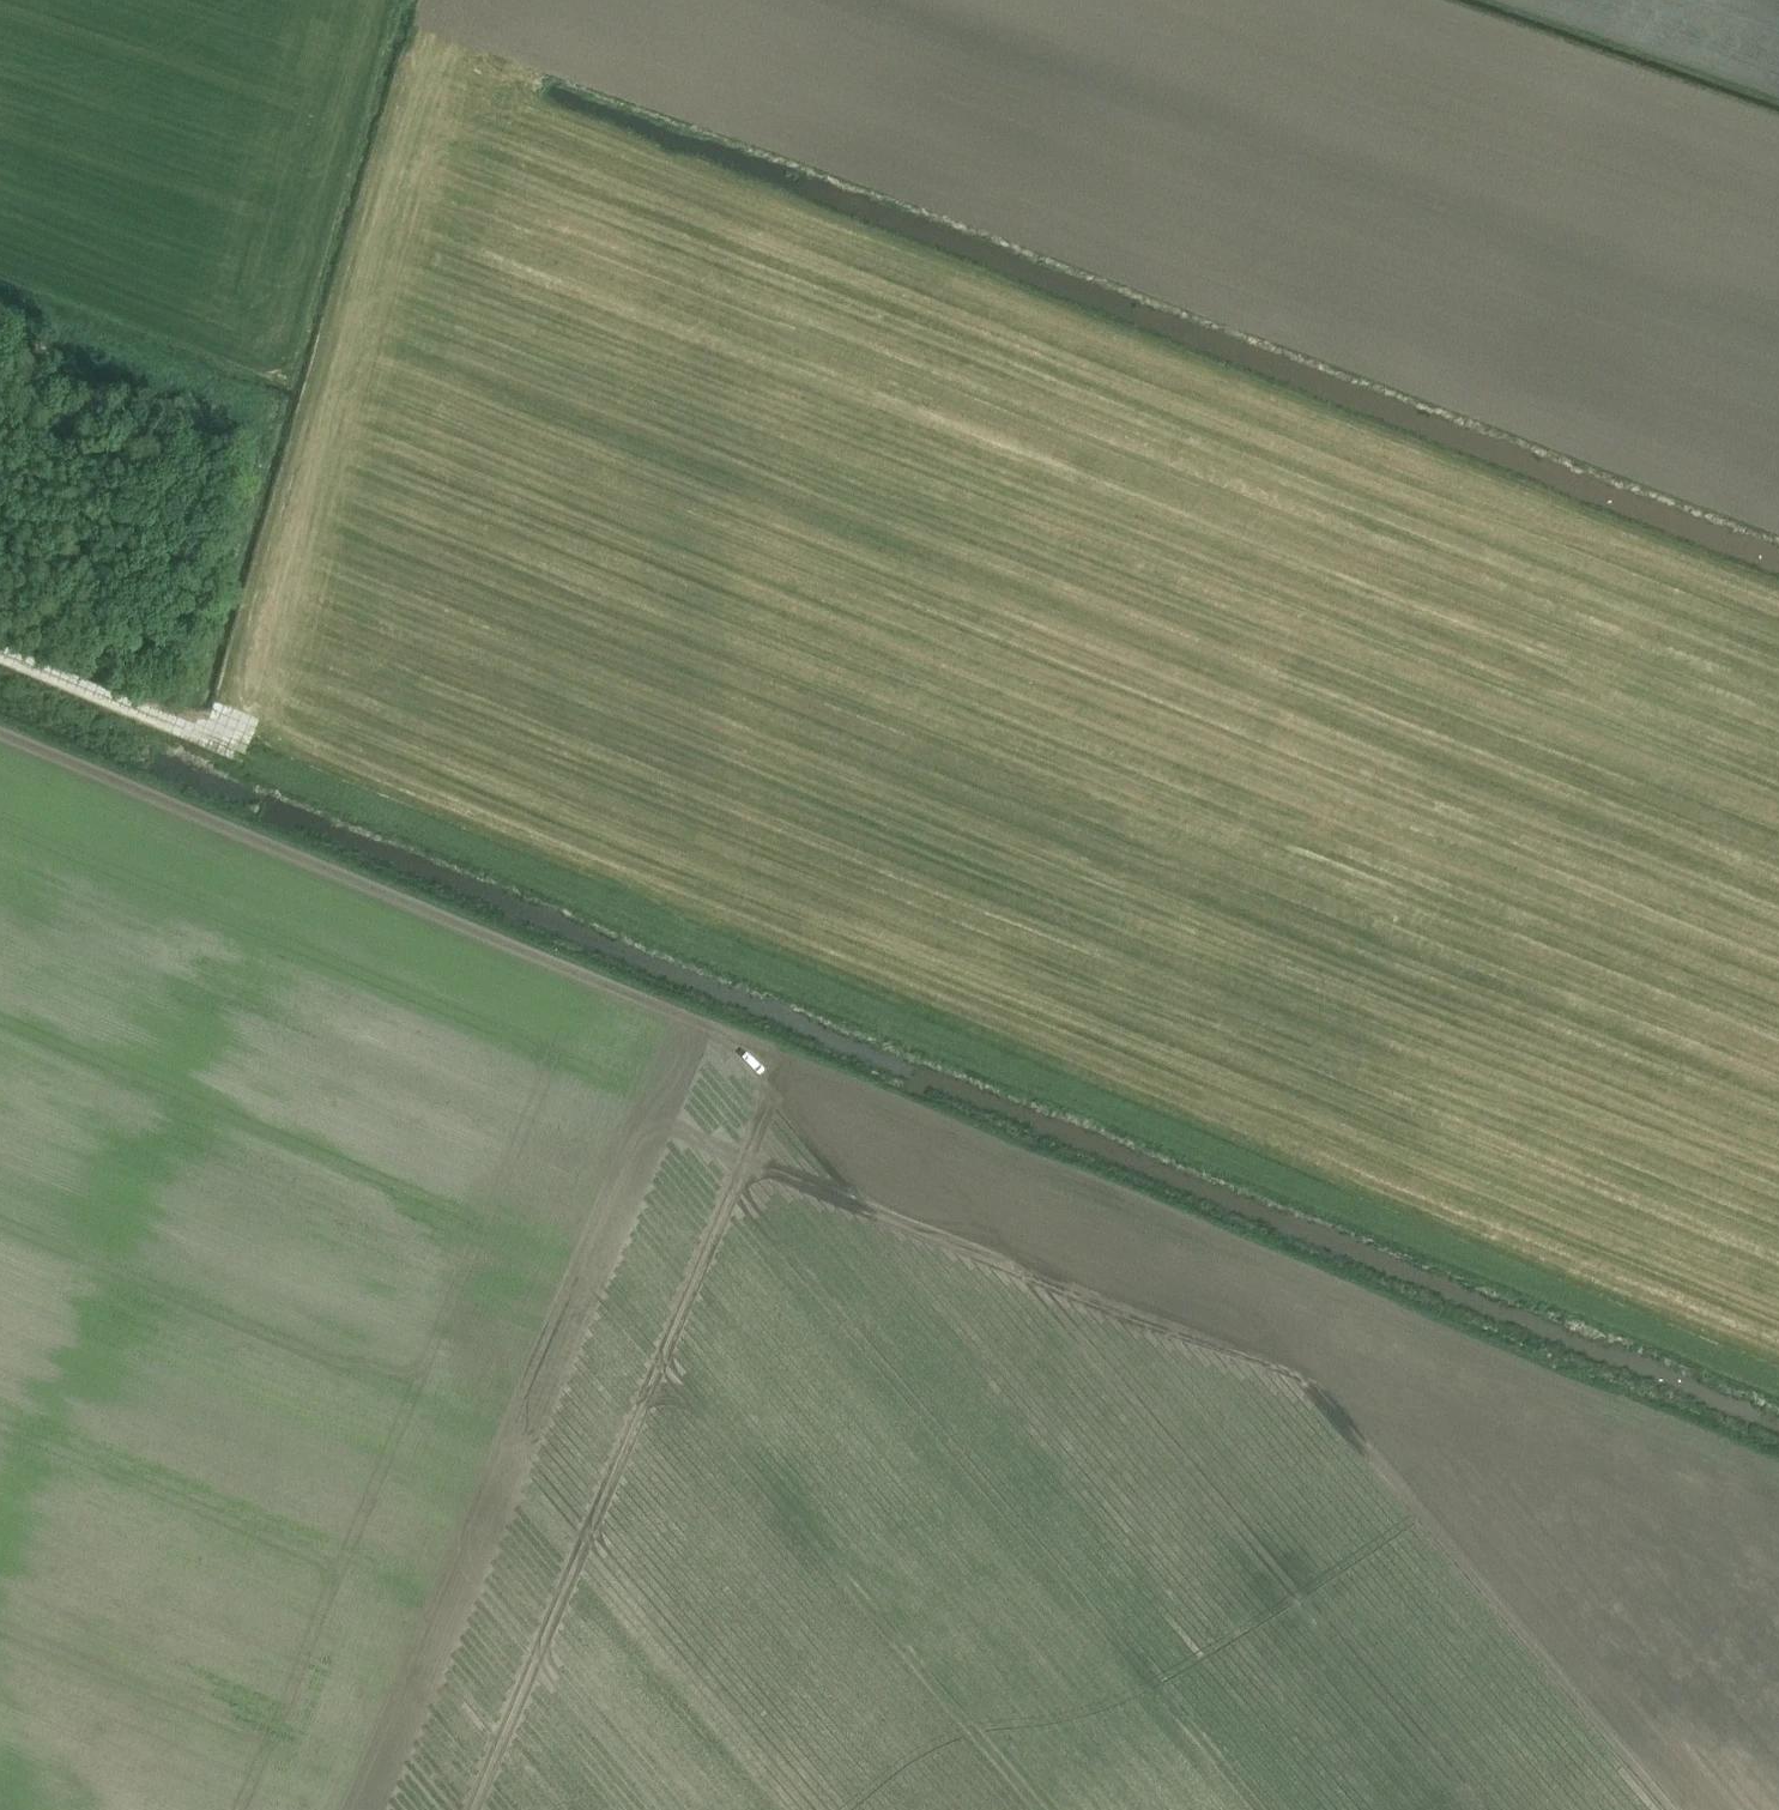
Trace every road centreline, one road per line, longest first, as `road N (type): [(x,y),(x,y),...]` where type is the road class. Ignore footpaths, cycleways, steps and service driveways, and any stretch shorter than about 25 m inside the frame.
road 1 (track): [(277,420),(0,308)]
road 2 (track): [(0,653),(178,726)]

